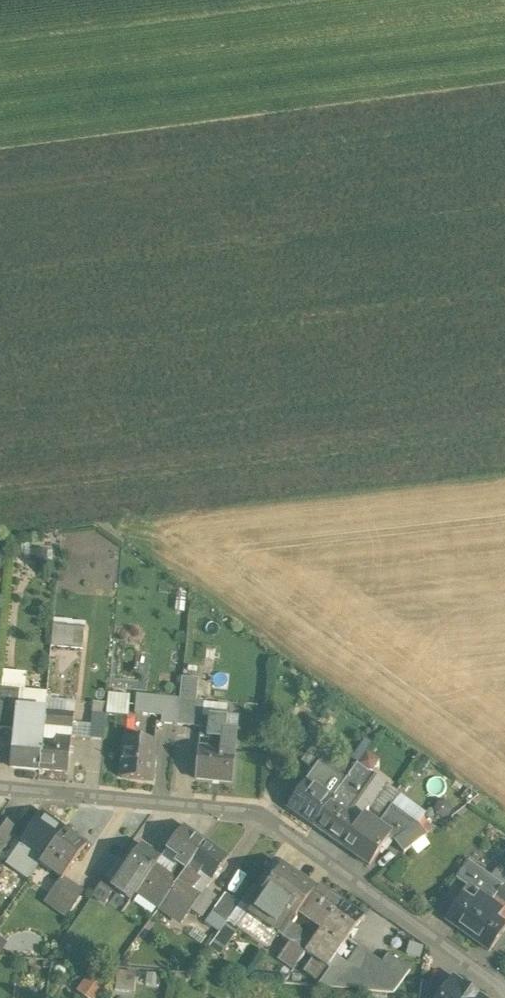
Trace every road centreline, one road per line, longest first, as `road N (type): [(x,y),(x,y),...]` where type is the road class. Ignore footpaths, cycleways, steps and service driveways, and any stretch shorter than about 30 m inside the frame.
road 1 (residential): [(504,992),(260,813),(0,788)]

